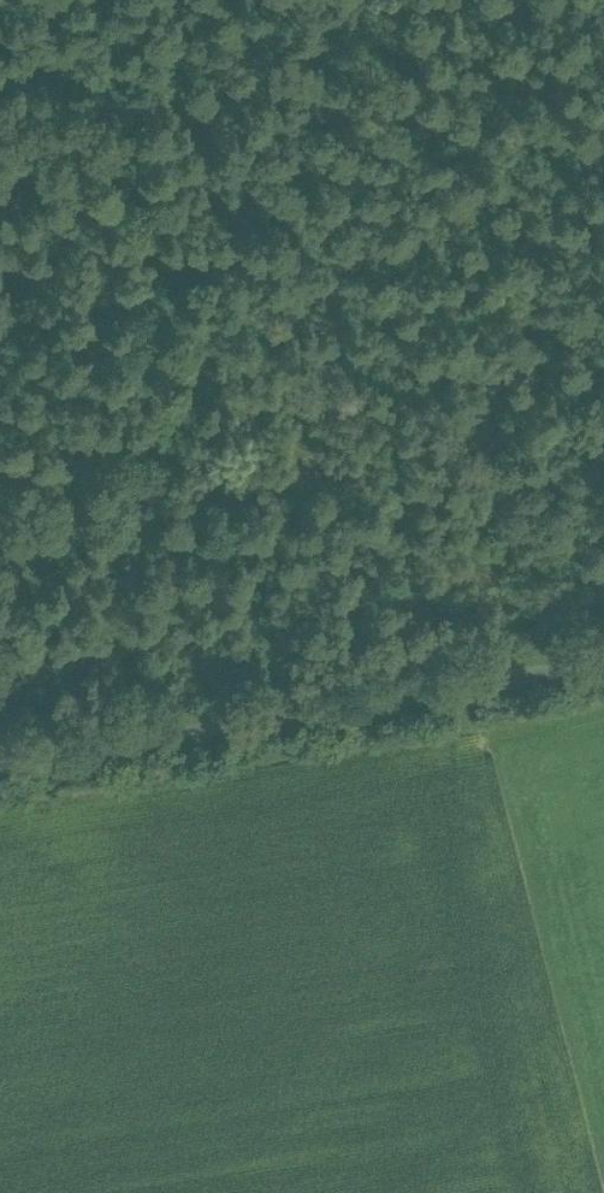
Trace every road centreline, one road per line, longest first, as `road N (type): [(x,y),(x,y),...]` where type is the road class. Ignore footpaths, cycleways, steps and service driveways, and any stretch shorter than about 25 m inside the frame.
road 1 (unclassified): [(0,756),(603,659)]

